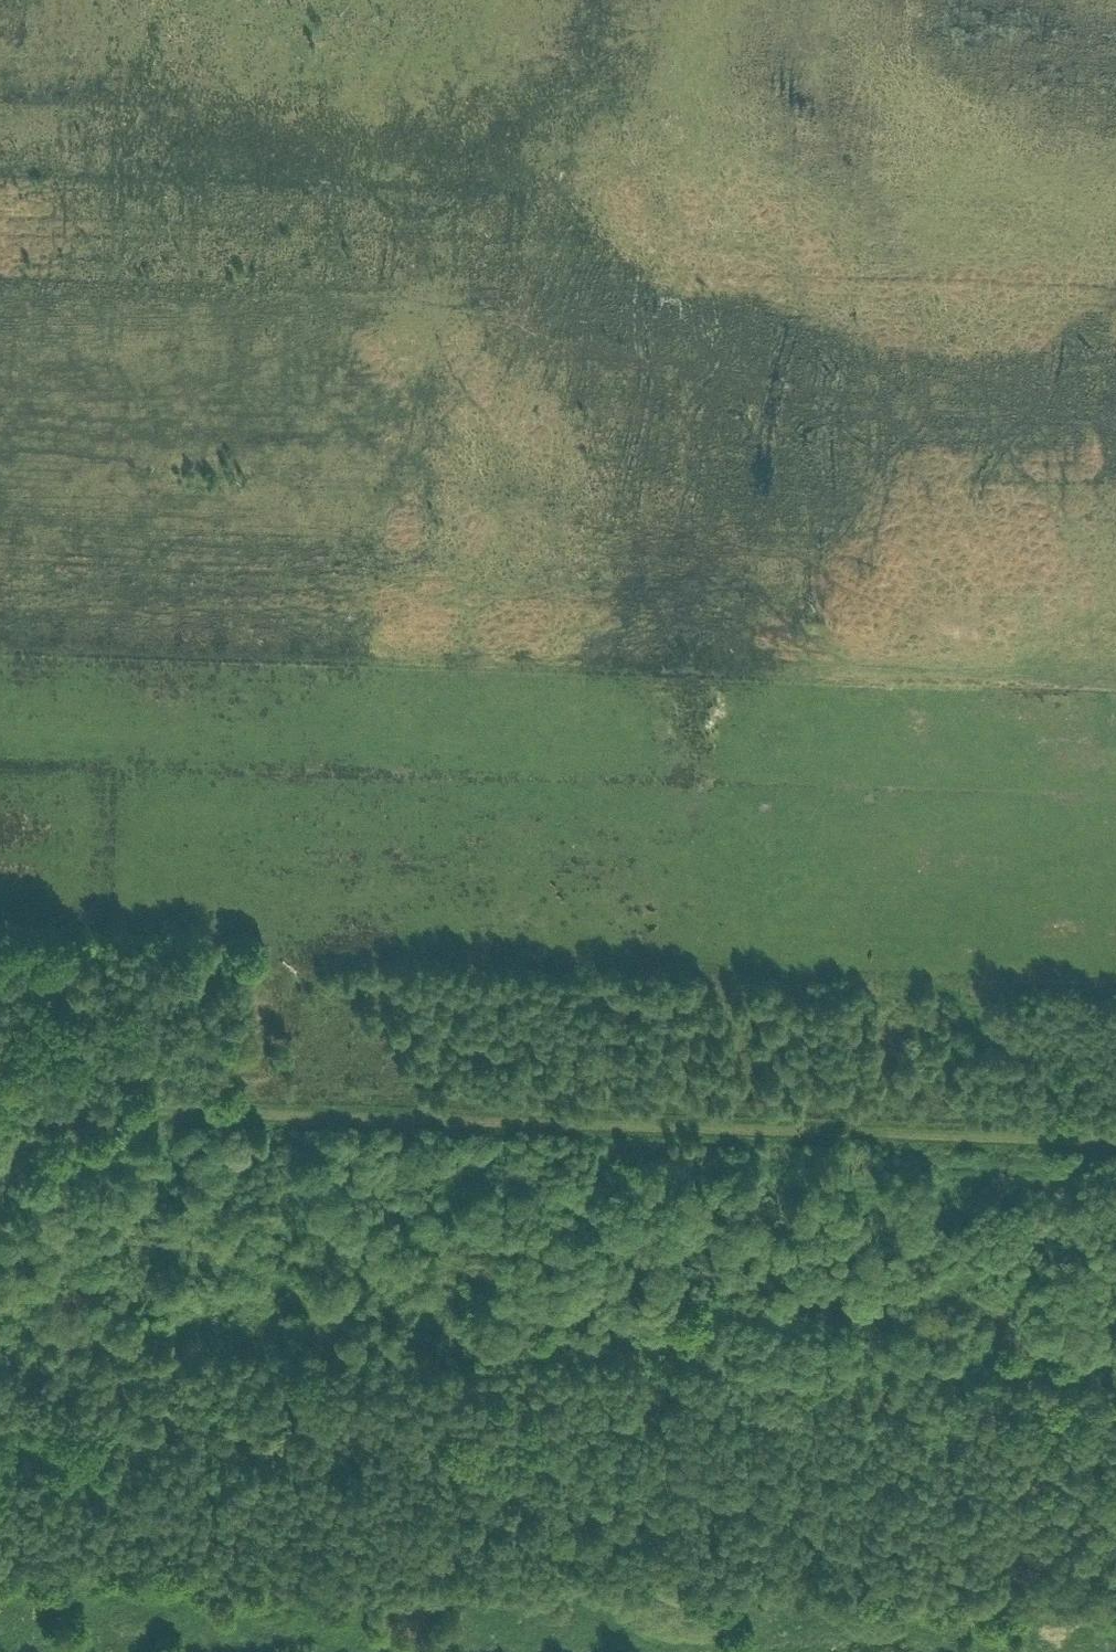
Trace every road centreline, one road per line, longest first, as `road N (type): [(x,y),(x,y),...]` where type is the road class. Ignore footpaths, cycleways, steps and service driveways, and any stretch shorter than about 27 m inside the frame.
road 1 (track): [(0,1103),(1115,1138)]

